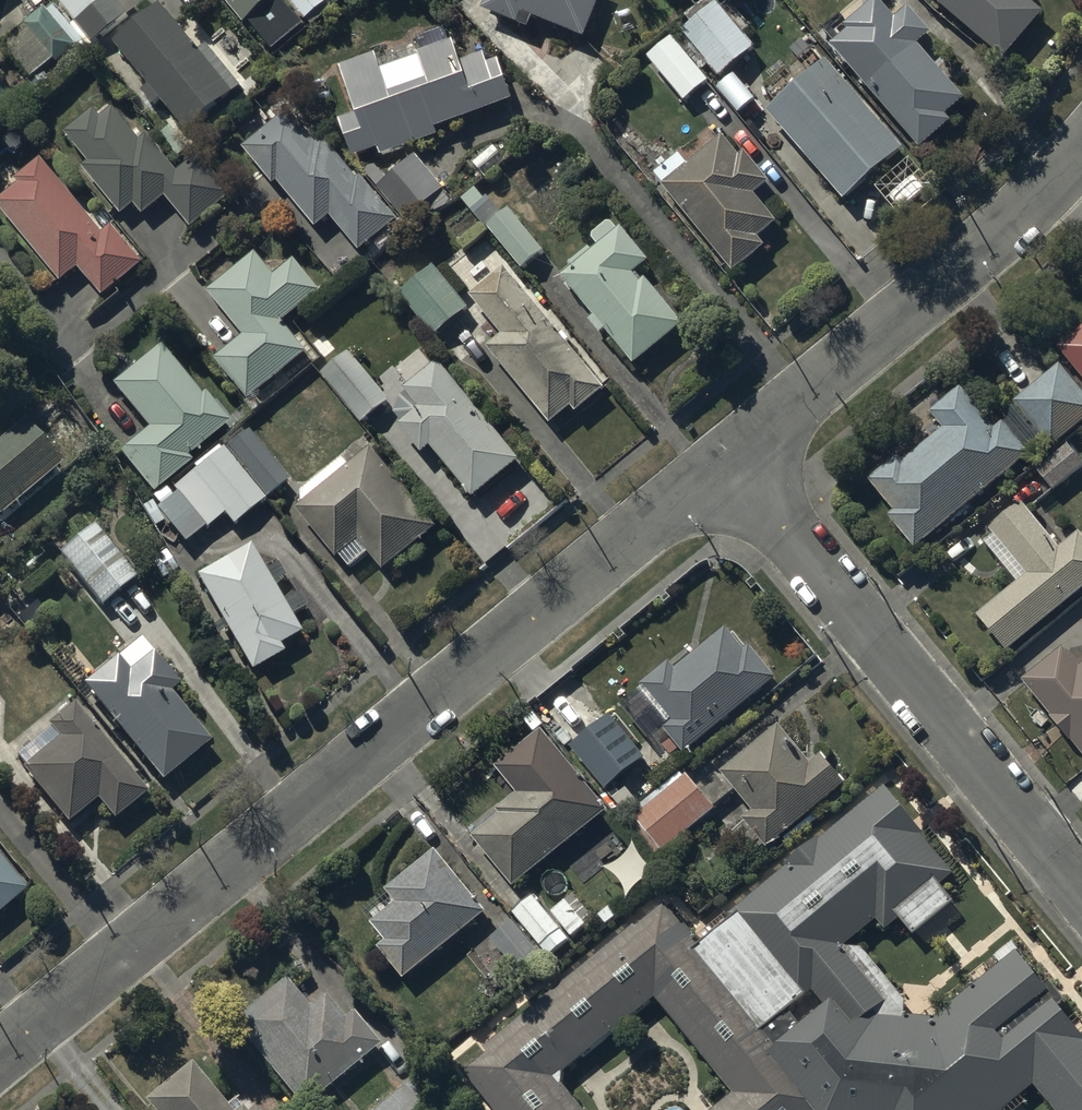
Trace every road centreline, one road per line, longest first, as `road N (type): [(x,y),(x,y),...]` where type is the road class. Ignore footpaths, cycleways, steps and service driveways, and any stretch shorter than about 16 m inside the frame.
road 1 (unclassified): [(727,458),(0,1055)]
road 2 (residential): [(727,458),(1081,888)]
road 3 (unclassified): [(1081,152),(992,241),(727,458)]
road 4 (residential): [(192,251),(96,334),(69,345),(45,331),(0,262)]

